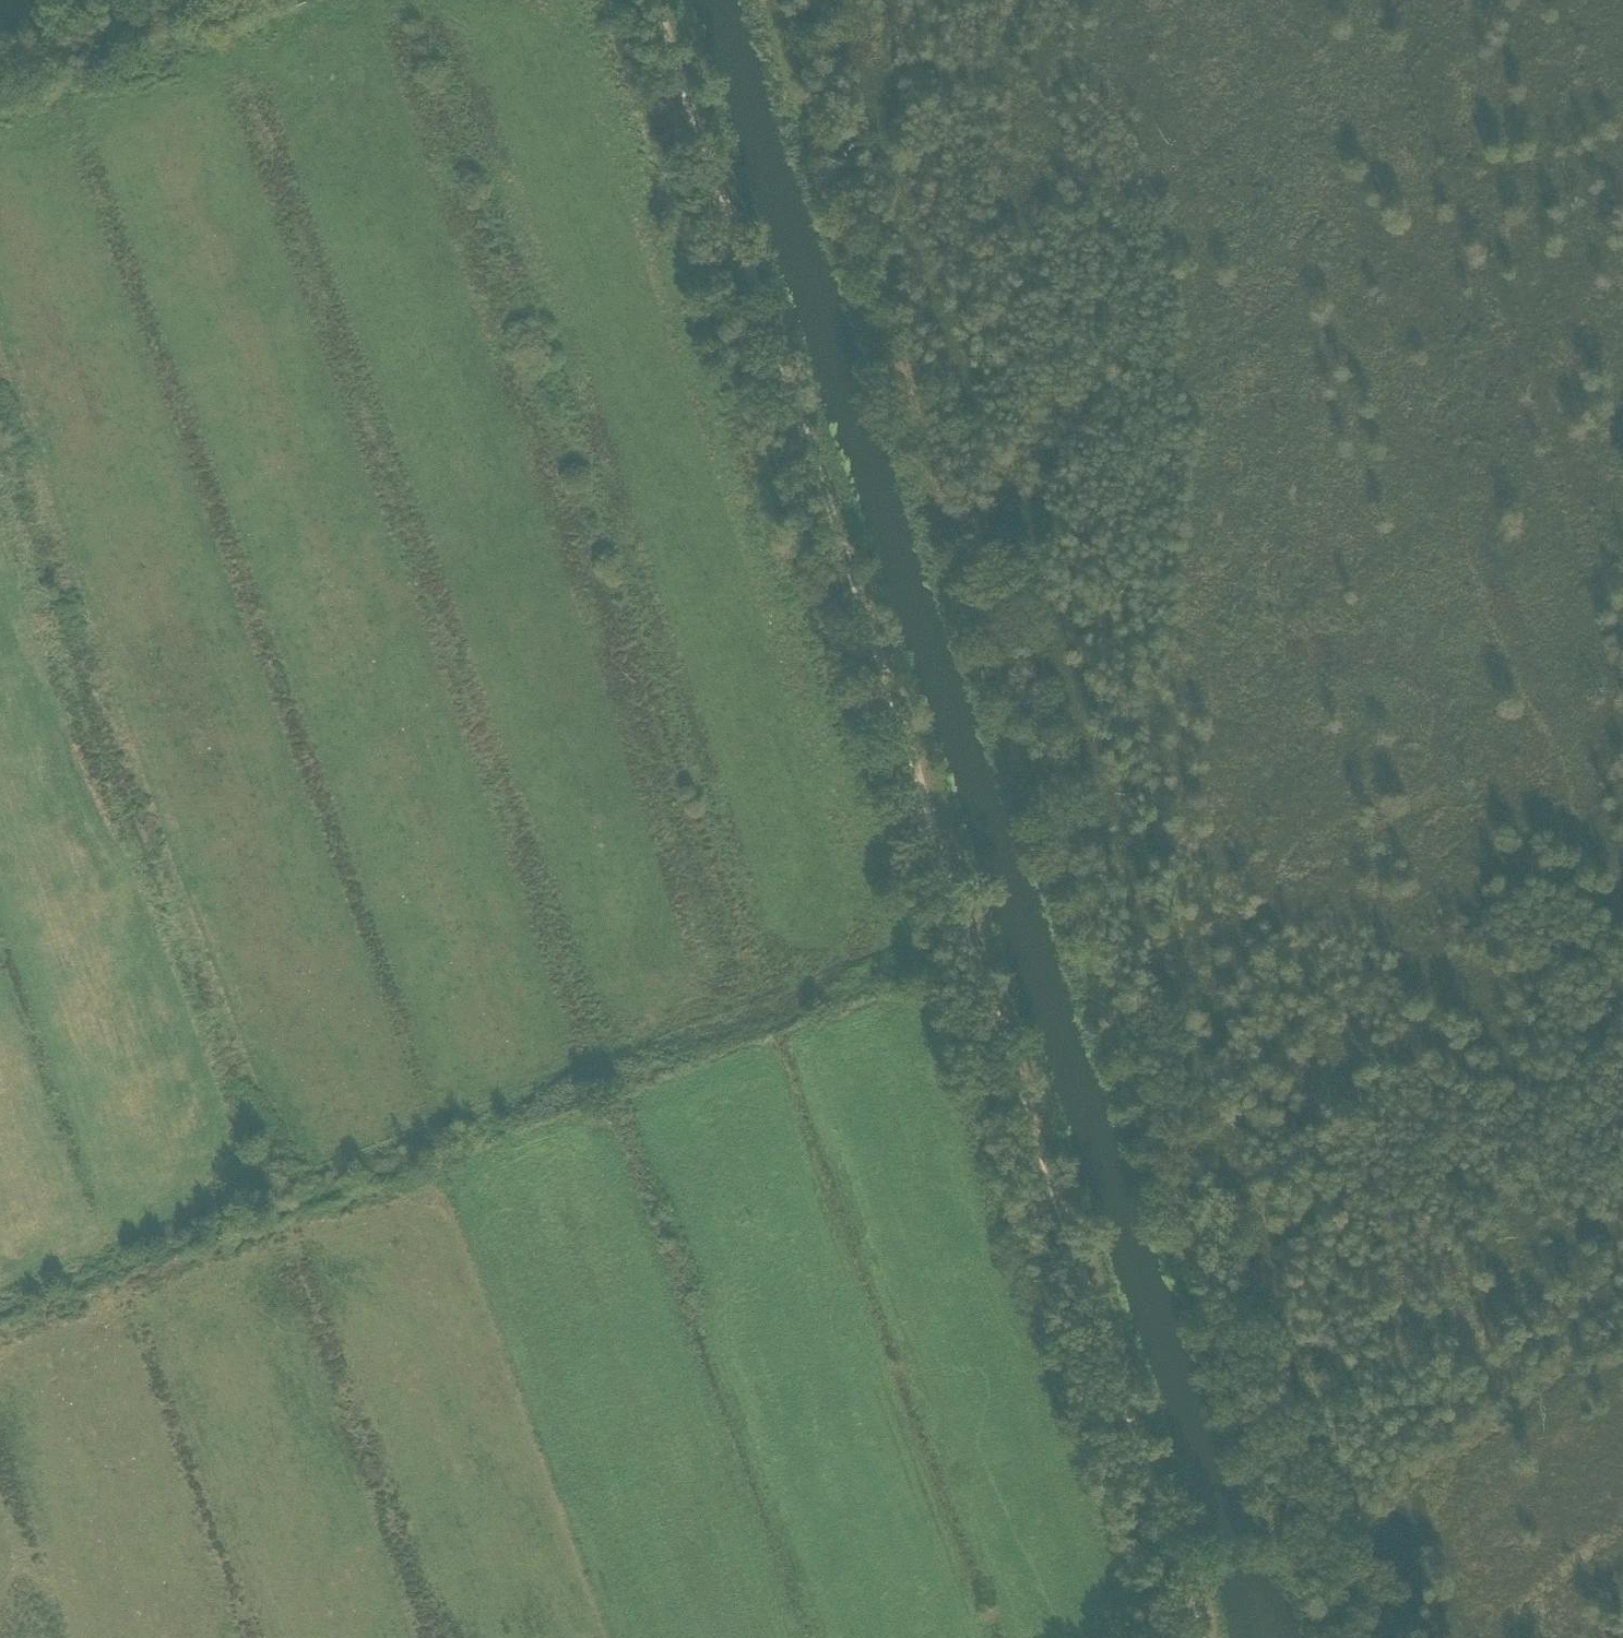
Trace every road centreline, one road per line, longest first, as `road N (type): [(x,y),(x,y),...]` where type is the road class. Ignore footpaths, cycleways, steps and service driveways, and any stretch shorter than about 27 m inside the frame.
road 1 (track): [(776,0),(1322,1637)]
road 2 (track): [(1199,1637),(660,0)]
road 3 (track): [(231,0),(0,84)]

